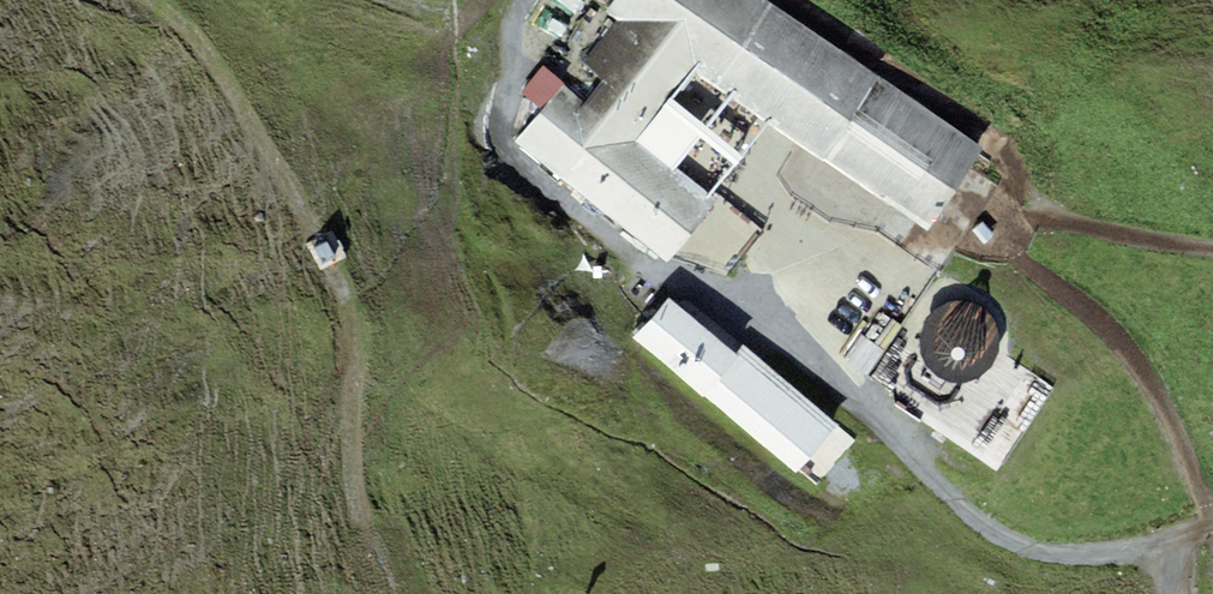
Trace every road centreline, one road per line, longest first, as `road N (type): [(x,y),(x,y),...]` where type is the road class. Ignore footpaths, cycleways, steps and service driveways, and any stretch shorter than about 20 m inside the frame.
road 1 (track): [(145,0),(236,100),(350,302),(355,504)]
road 2 (track): [(1164,544),(1066,555),(999,535),(908,456),(767,304)]
road 3 (track): [(1212,248),(1063,218),(1005,146),(802,0)]

